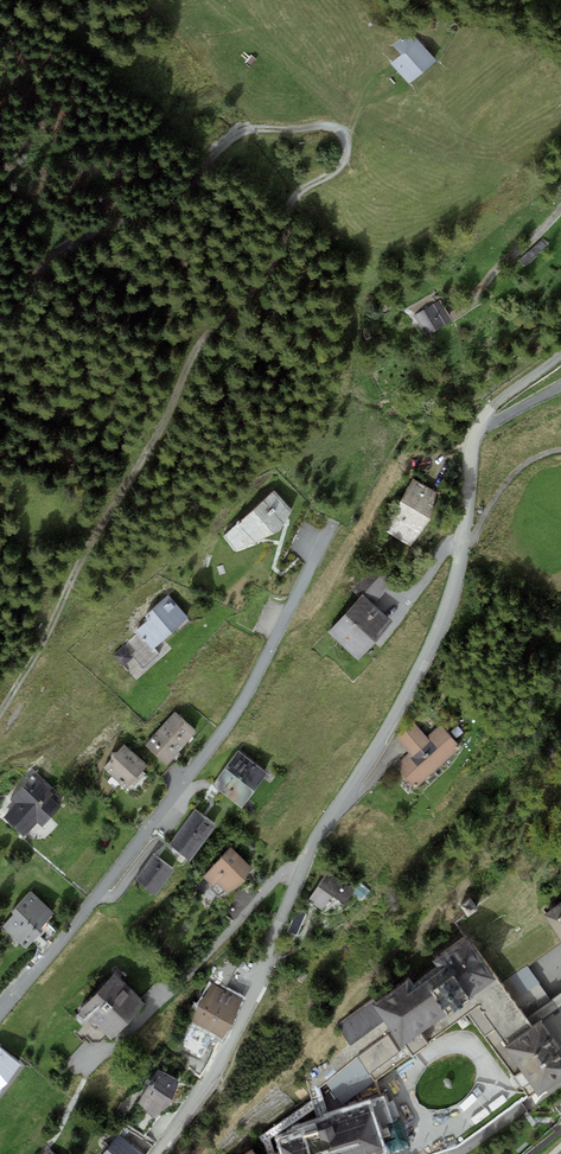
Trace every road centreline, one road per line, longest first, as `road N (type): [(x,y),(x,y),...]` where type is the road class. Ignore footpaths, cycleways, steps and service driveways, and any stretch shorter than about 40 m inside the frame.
road 1 (track): [(0,715),(175,401),(197,345),(271,264),(291,198),(334,169),(345,138),(325,126),(233,136),(184,194),(62,242),(0,316)]
road 2 (residential): [(156,1153),(218,1063),(315,840),(436,634),(455,581),(479,425),(498,400),(560,356)]
road 3 (residential): [(333,523),(230,721),(0,1011)]

